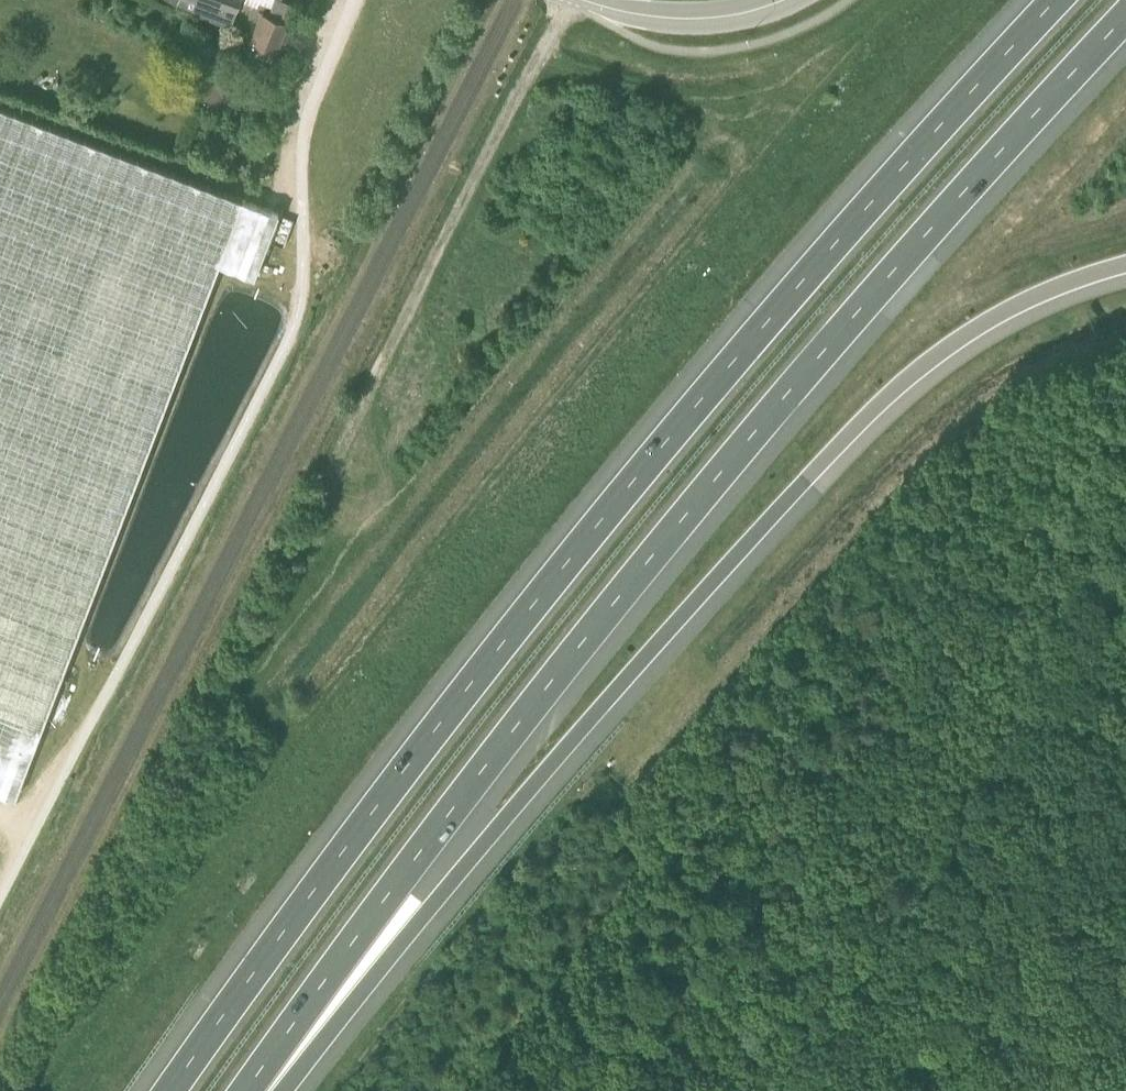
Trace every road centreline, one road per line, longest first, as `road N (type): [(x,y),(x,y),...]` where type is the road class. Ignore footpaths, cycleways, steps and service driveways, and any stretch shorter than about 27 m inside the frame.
road 1 (motorway): [(1060,0),(881,191),(554,583),(170,1090)]
road 2 (motorway): [(247,1090),(598,622),(925,235),(1125,19)]
road 3 (motorway): [(259,1090),(372,977),(567,745),(845,439),(936,353),(1067,281),(1125,262)]
road 4 (tertiary): [(779,0),(714,18),(646,15),(585,0)]

